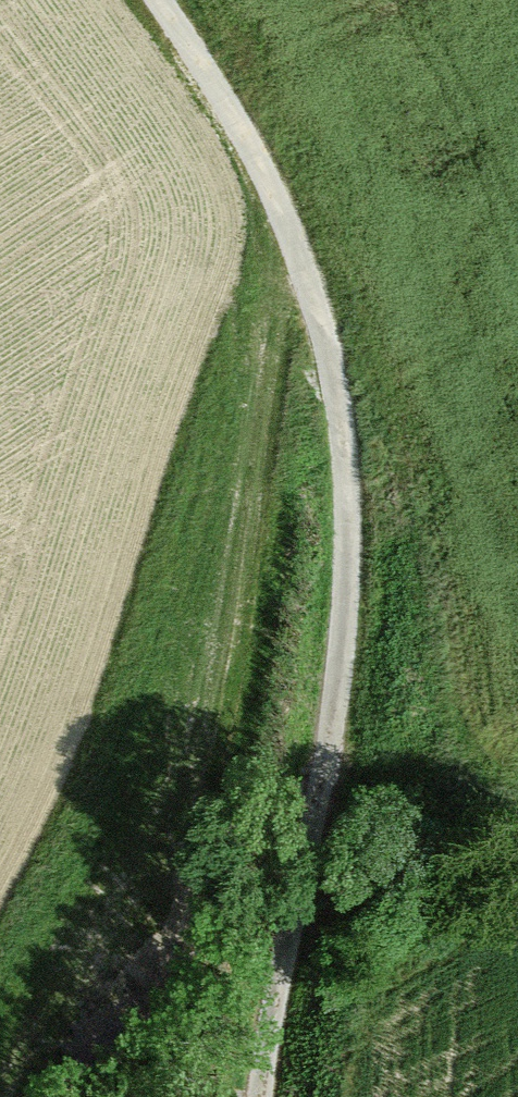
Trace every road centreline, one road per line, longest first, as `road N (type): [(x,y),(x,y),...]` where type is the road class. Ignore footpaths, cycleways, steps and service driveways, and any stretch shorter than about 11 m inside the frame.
road 1 (track): [(138,0),(193,80),(284,254),(314,361),(331,479),(335,555),(315,778),(263,1096)]
road 2 (track): [(259,206),(247,406),(198,739),(175,842),(1,1096)]

